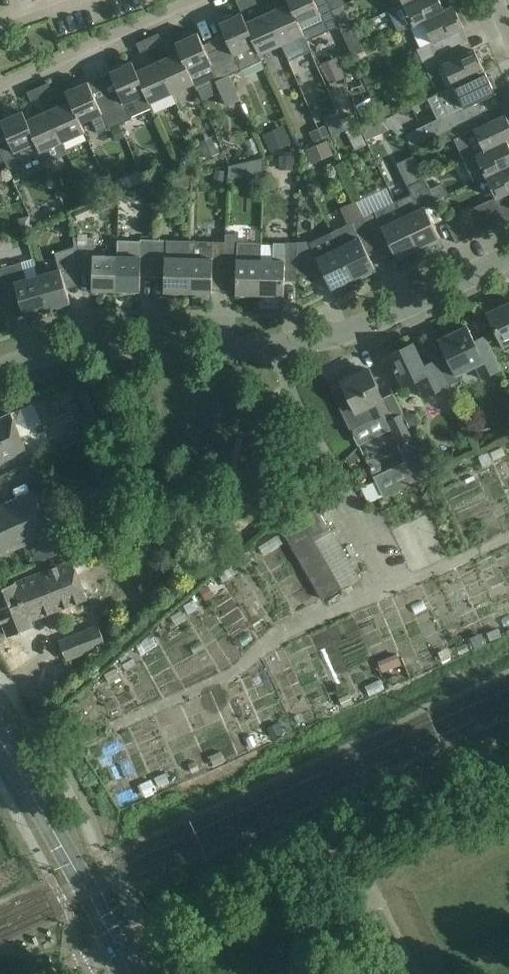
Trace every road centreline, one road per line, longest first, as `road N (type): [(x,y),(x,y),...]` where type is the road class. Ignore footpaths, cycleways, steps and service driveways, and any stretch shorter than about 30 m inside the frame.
road 1 (unclassified): [(0,370),(79,351),(314,343),(508,257)]
road 2 (tertiary): [(115,943),(0,740)]
road 3 (residential): [(0,90),(196,0)]

